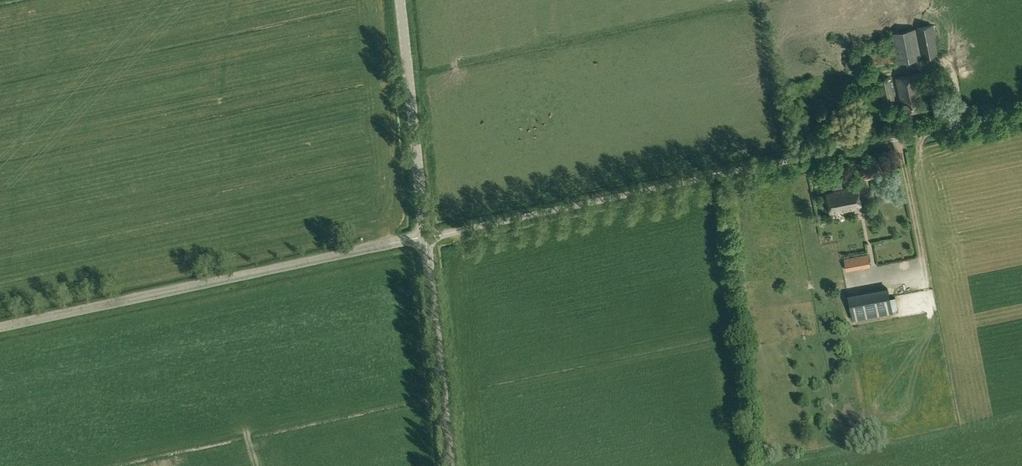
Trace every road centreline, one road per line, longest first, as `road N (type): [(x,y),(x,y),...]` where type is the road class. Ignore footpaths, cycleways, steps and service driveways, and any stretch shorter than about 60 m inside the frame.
road 1 (unclassified): [(427,240),(1021,112)]
road 2 (tertiary): [(0,328),(427,240)]
road 3 (tertiary): [(427,240),(396,0)]
road 4 (tertiary): [(451,465),(427,240)]

